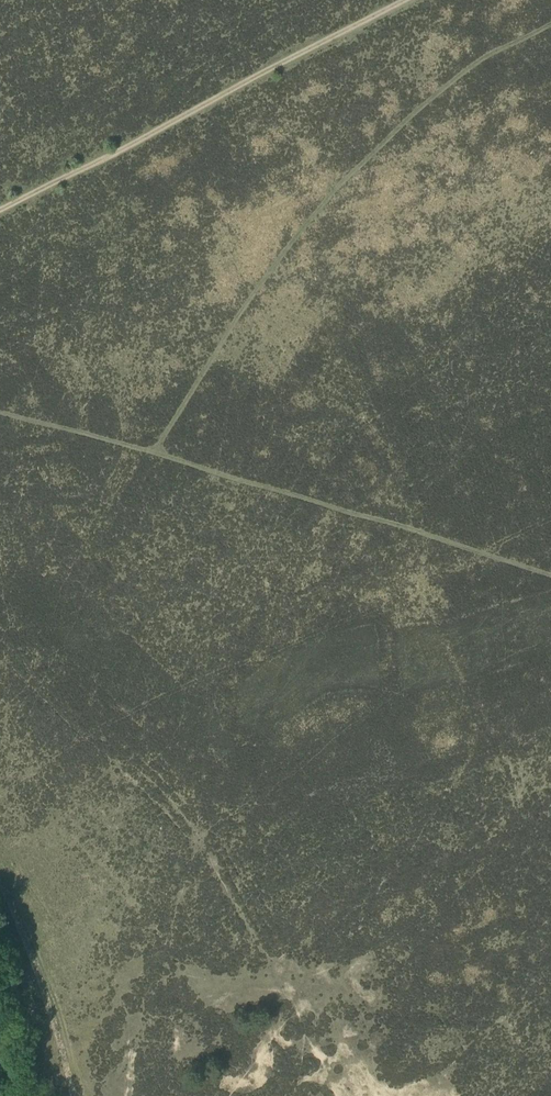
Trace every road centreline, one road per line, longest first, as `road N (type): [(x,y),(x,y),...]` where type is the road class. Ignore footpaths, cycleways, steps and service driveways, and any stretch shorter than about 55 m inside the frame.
road 1 (track): [(550,575),(0,414)]
road 2 (track): [(0,210),(407,0)]

